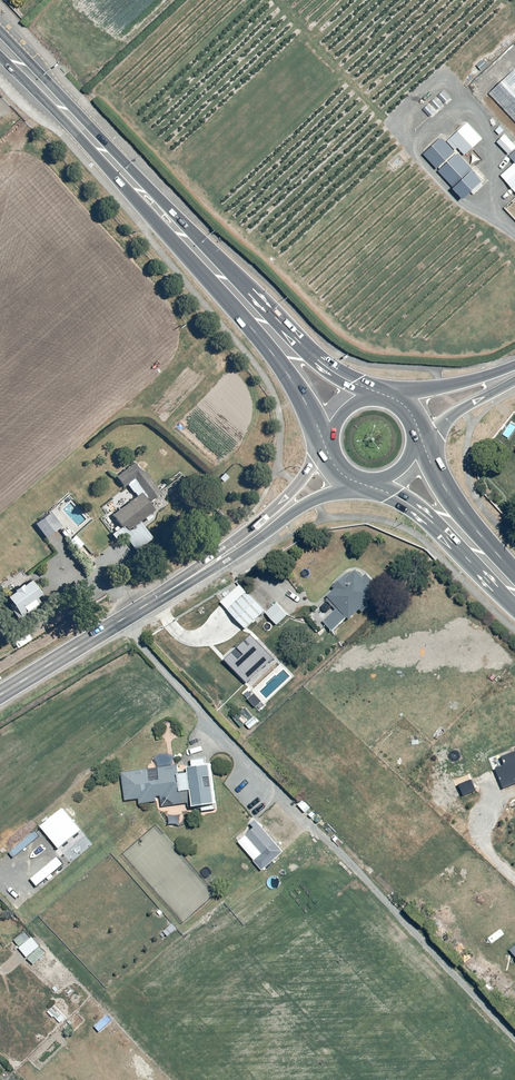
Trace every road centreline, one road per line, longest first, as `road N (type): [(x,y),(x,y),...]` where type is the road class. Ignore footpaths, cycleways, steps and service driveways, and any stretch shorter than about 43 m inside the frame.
road 1 (secondary): [(0,24),(333,371),(382,395)]
road 2 (secondary): [(325,443),(279,361),(228,298),(0,55)]
road 3 (tertiary): [(255,533),(0,695)]
road 4 (secondary): [(514,608),(426,515),(368,484)]
road 5 (secondary): [(417,440),(448,496),(514,578)]
road 6 (tertiary): [(389,397),(514,370)]

